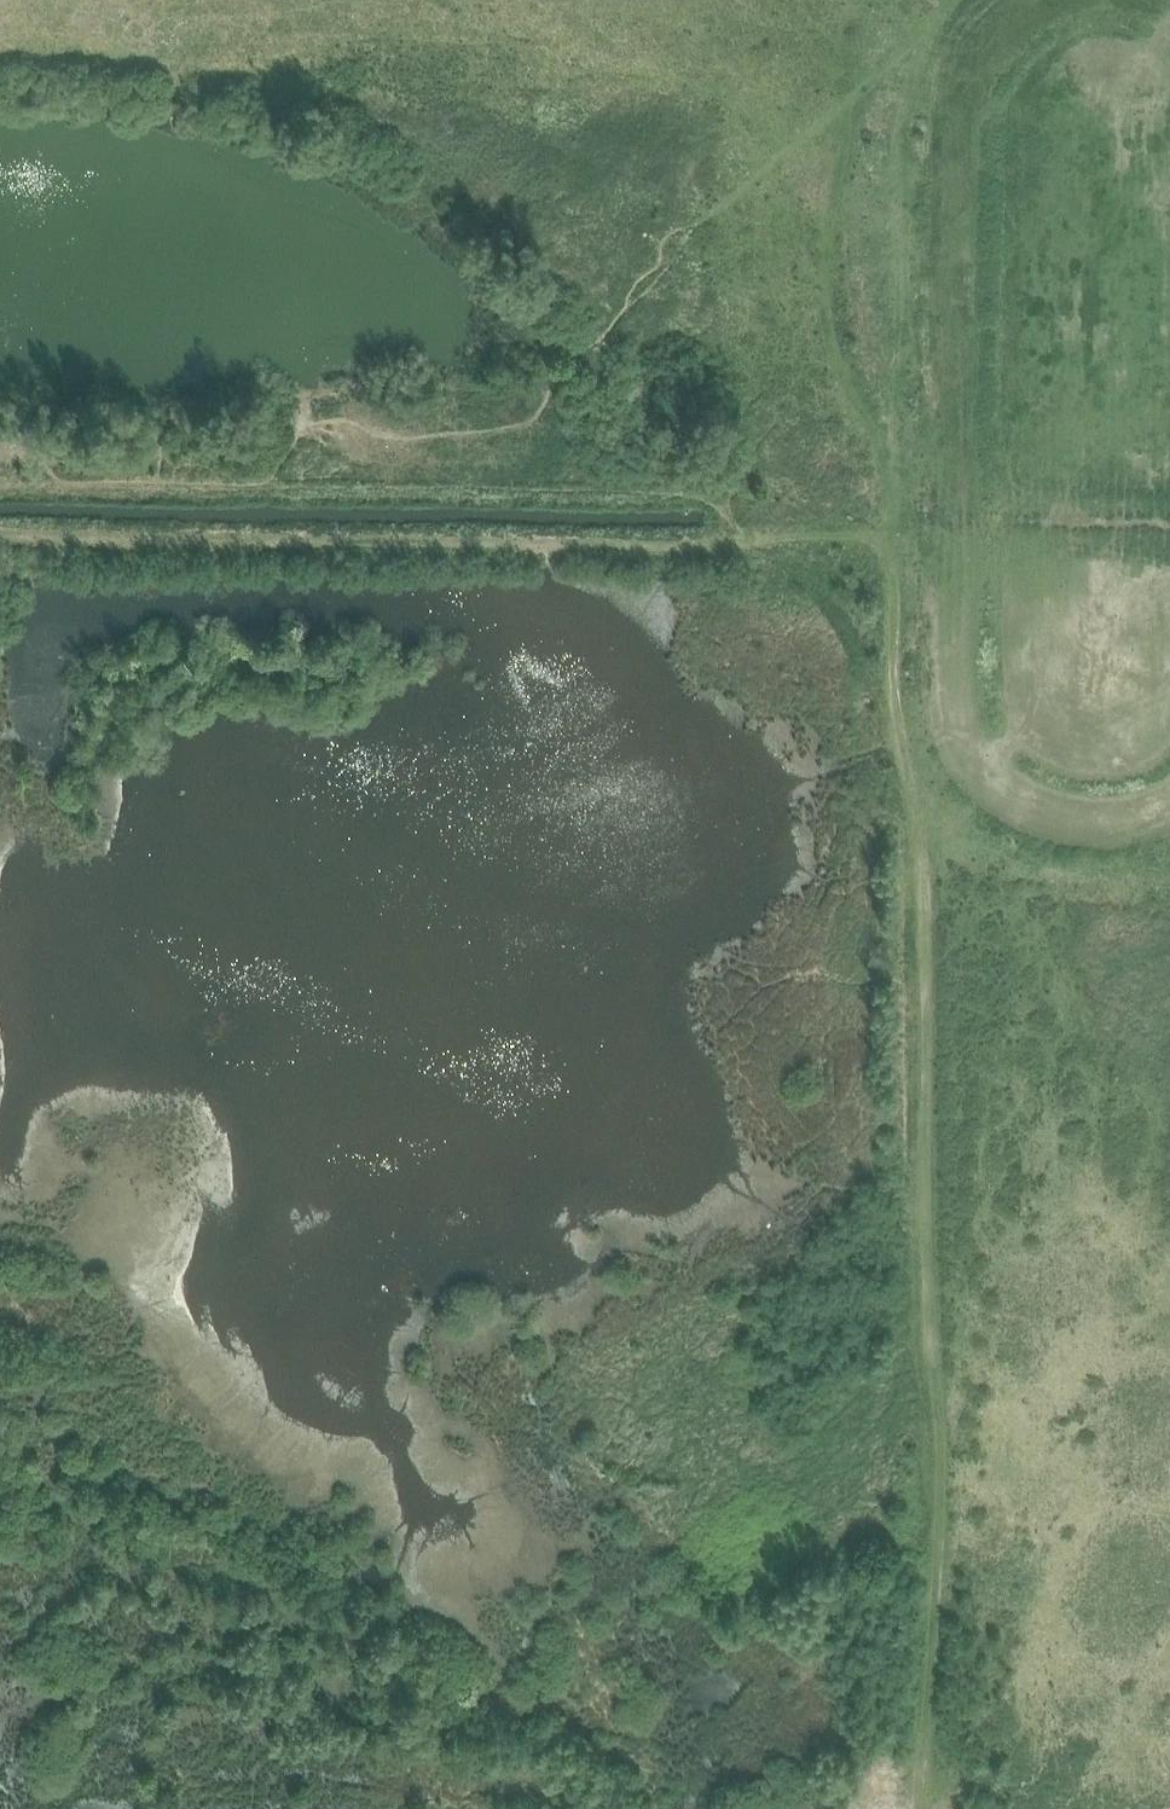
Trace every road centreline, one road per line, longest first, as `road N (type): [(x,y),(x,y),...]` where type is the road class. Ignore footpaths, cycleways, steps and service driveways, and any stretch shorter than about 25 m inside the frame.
road 1 (track): [(0,535),(663,544),(832,532),(872,556),(890,598),(891,688),(925,920),(940,1485),(931,1683),(913,1808)]
road 2 (track): [(872,556),(887,488),(829,339),(825,255),(862,85),(953,0)]

